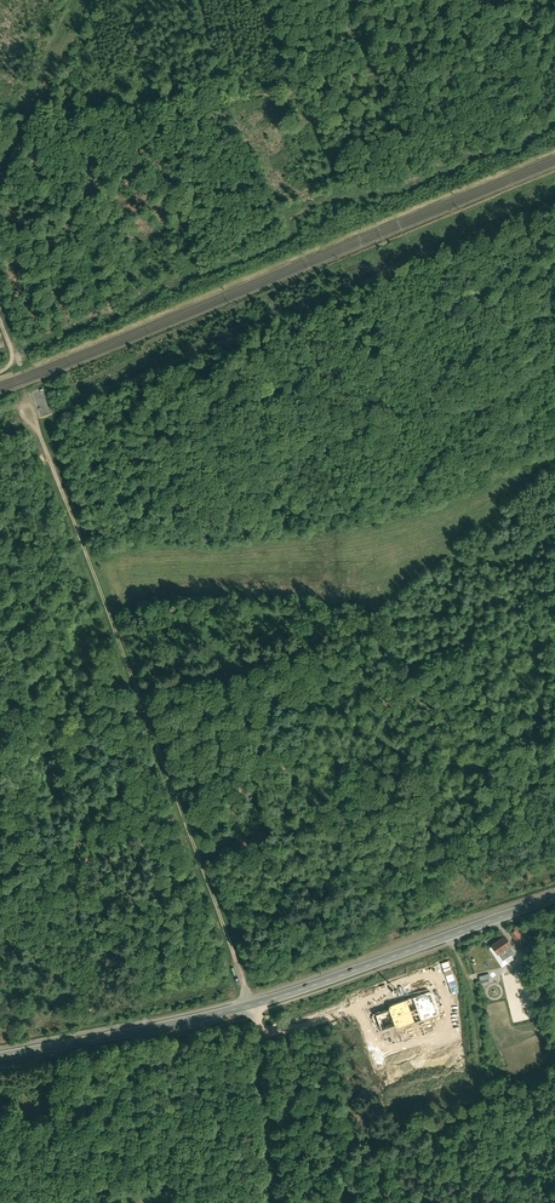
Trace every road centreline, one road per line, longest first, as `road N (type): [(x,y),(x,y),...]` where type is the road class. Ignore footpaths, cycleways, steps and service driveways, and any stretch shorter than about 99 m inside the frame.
road 1 (secondary): [(554,900),(253,1006),(0,1059)]

